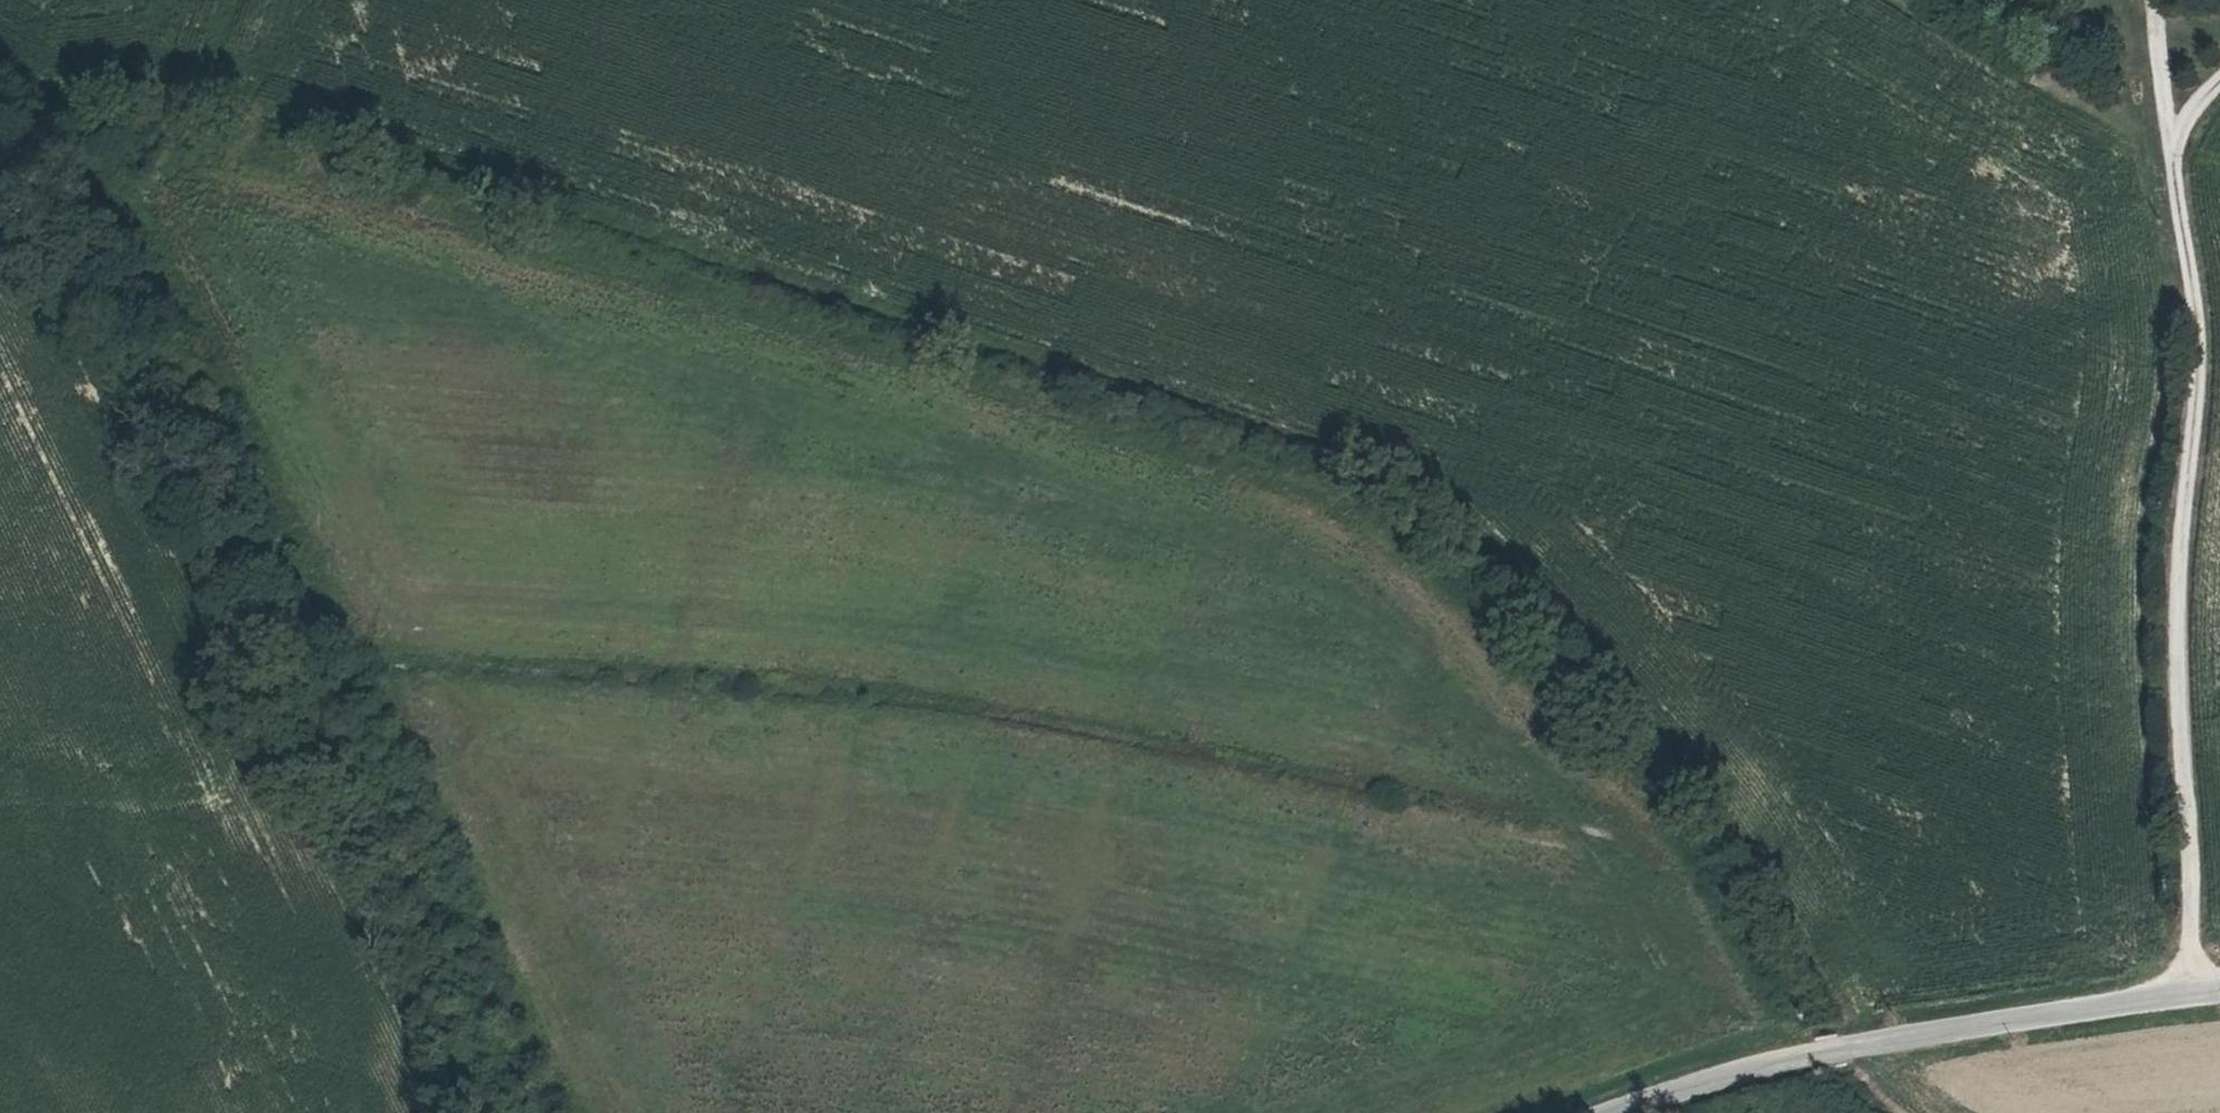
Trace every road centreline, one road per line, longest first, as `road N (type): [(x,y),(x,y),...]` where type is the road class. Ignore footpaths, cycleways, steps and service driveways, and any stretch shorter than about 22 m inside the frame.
road 1 (unclassified): [(2210,1008),(2184,628),(2193,367),(2147,0)]
road 2 (unclassified): [(1638,1112),(1816,1054),(2210,1008)]

